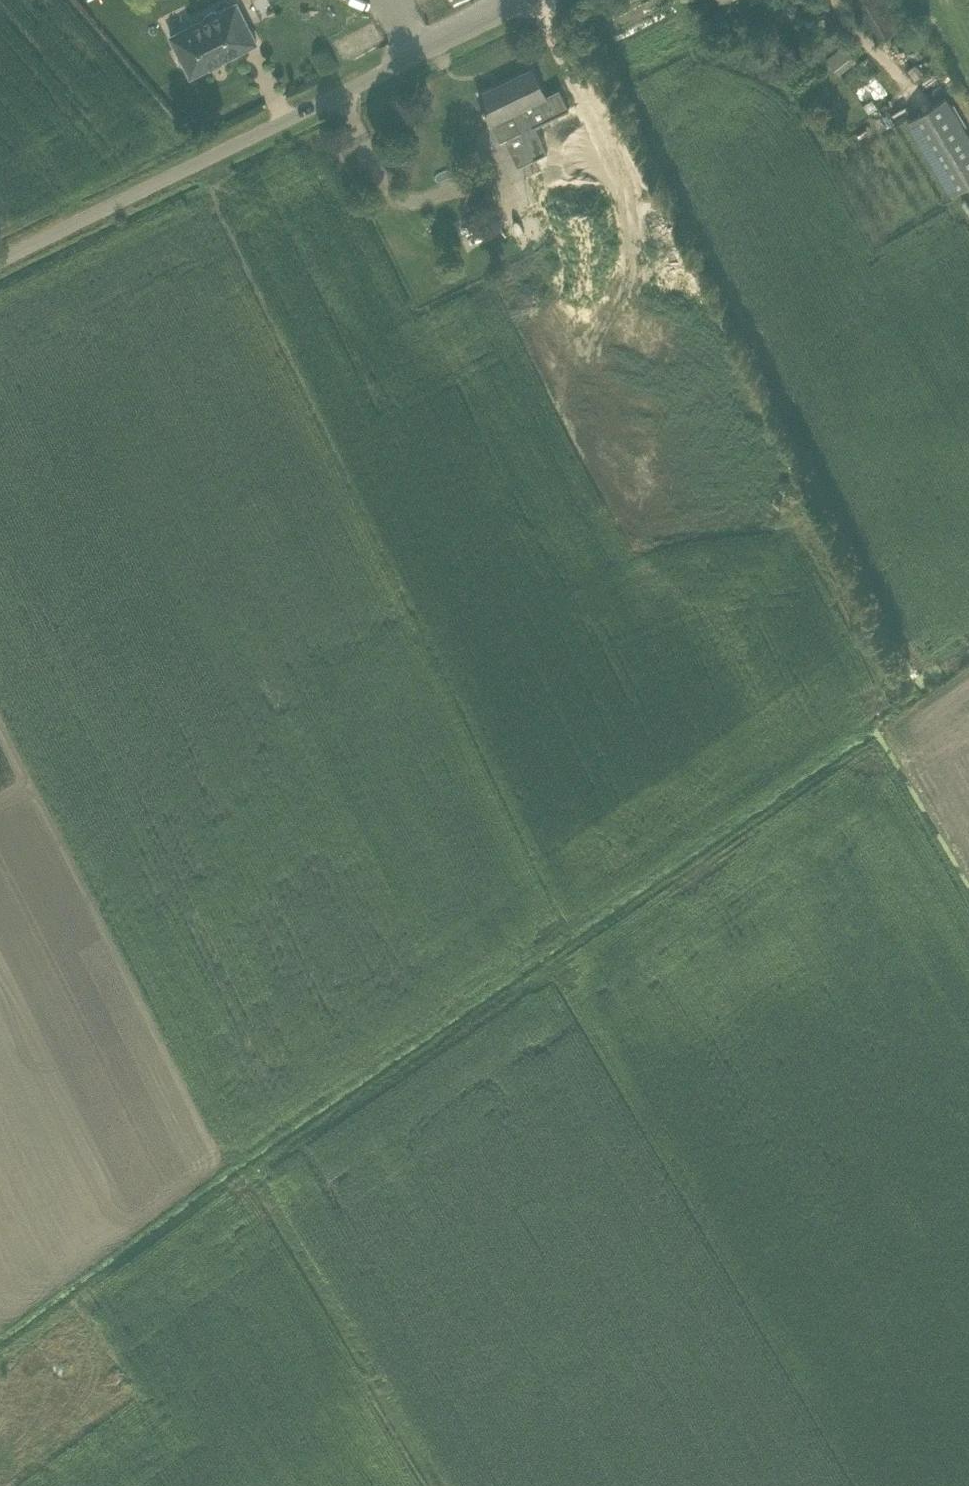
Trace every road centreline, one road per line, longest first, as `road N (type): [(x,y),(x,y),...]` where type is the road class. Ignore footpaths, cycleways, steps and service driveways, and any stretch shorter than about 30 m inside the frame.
road 1 (unclassified): [(0,264),(521,0)]

